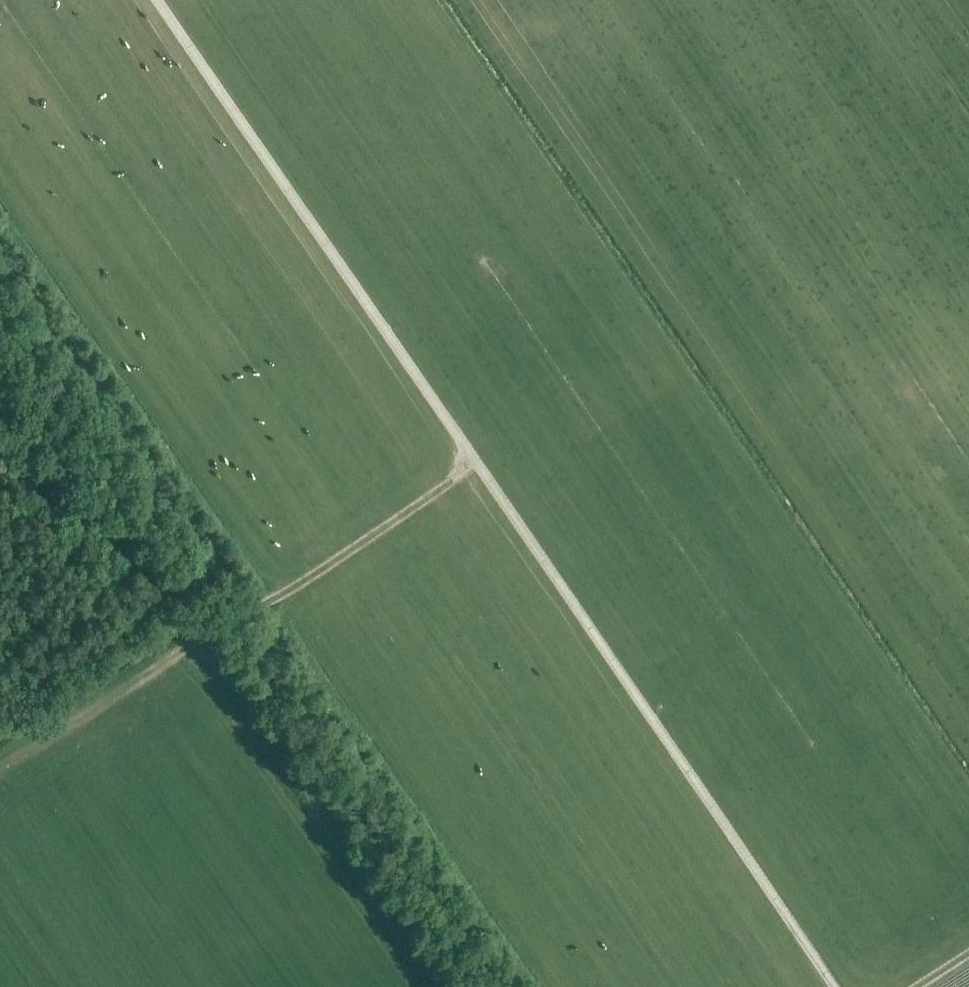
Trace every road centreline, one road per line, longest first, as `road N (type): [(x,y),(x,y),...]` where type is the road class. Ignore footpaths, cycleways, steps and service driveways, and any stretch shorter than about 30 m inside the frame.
road 1 (track): [(0,481),(98,529),(168,581),(446,986)]
road 2 (track): [(478,466),(834,986)]
road 3 (track): [(478,466),(156,0)]
road 4 (track): [(205,635),(478,466)]

